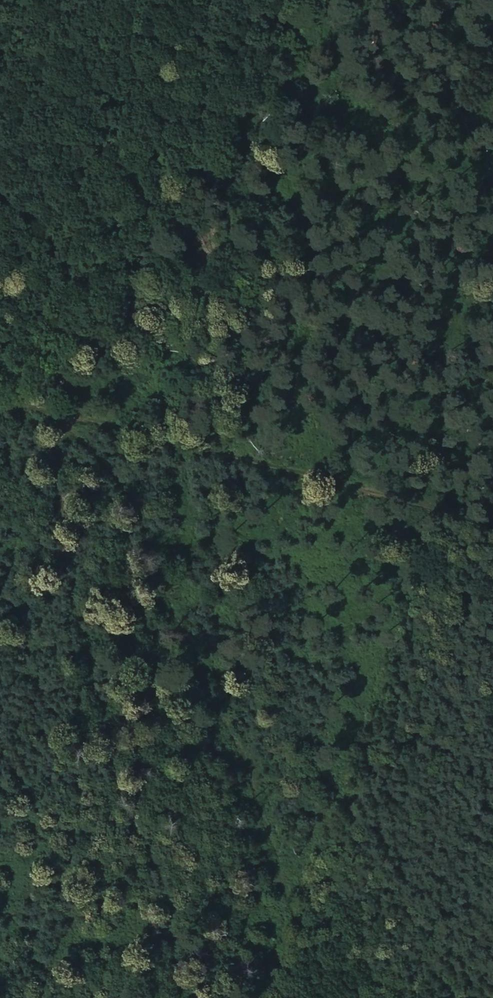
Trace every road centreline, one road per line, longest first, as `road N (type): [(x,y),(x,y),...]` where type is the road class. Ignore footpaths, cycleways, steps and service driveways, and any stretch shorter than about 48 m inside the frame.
road 1 (track): [(256,997),(333,819),(432,506),(0,393)]
road 2 (track): [(340,997),(135,516),(59,408)]

